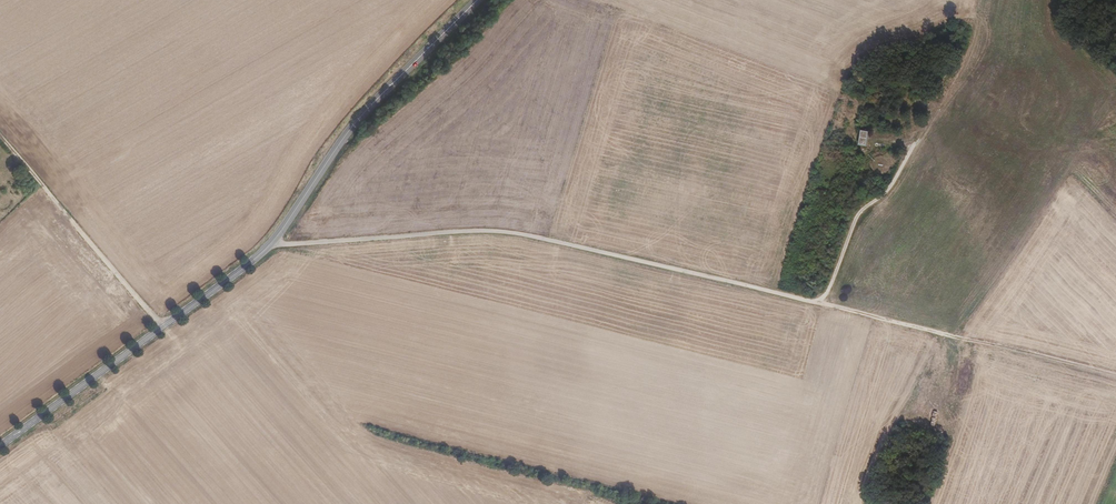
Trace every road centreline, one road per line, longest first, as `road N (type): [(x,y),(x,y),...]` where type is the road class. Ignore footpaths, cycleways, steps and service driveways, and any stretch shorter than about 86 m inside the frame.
road 1 (track): [(269,246),(501,229),(1115,377)]
road 2 (tertiary): [(477,0),(363,114),(258,257),(0,446)]
road 3 (track): [(822,306),(859,210),(892,185),(953,75),(975,0)]
road 4 (track): [(950,337),(1115,119)]
road 5 (track): [(163,327),(0,139)]

